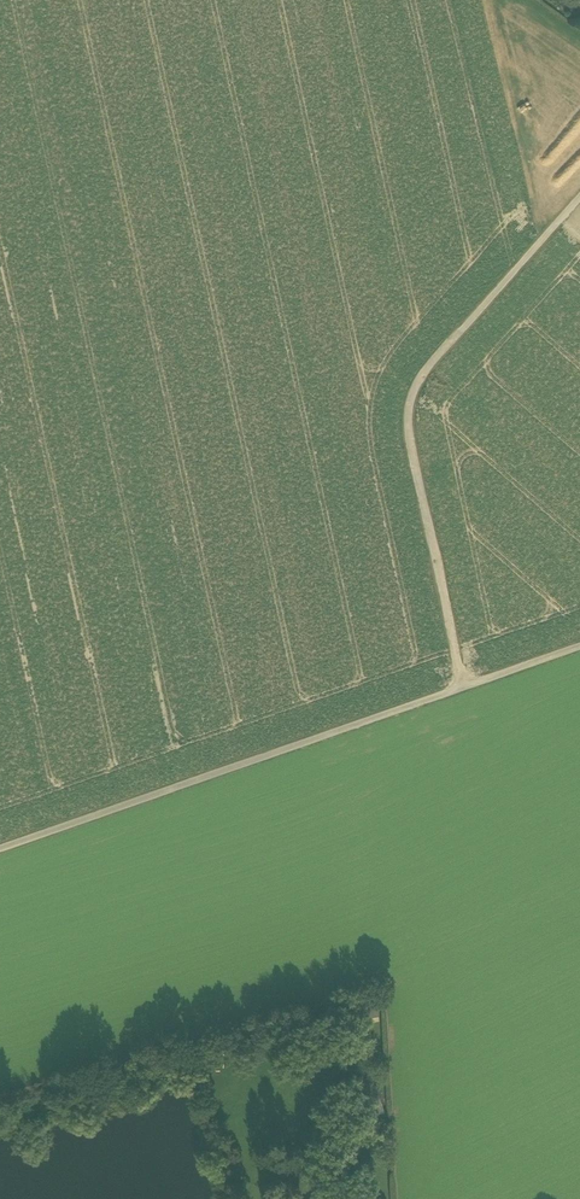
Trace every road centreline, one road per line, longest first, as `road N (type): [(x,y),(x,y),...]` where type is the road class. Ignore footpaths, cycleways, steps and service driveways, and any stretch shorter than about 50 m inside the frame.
road 1 (unclassified): [(0,848),(579,645)]
road 2 (track): [(505,282),(398,406),(462,685)]

